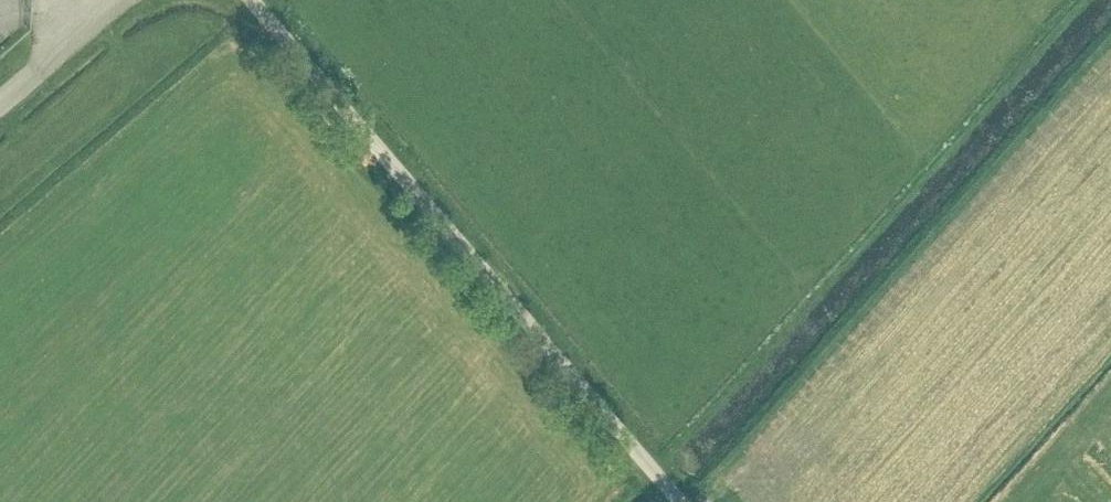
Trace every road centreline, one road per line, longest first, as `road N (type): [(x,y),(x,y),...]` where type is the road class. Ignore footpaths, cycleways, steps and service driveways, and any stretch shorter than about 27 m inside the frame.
road 1 (unclassified): [(682,501),(253,0)]

